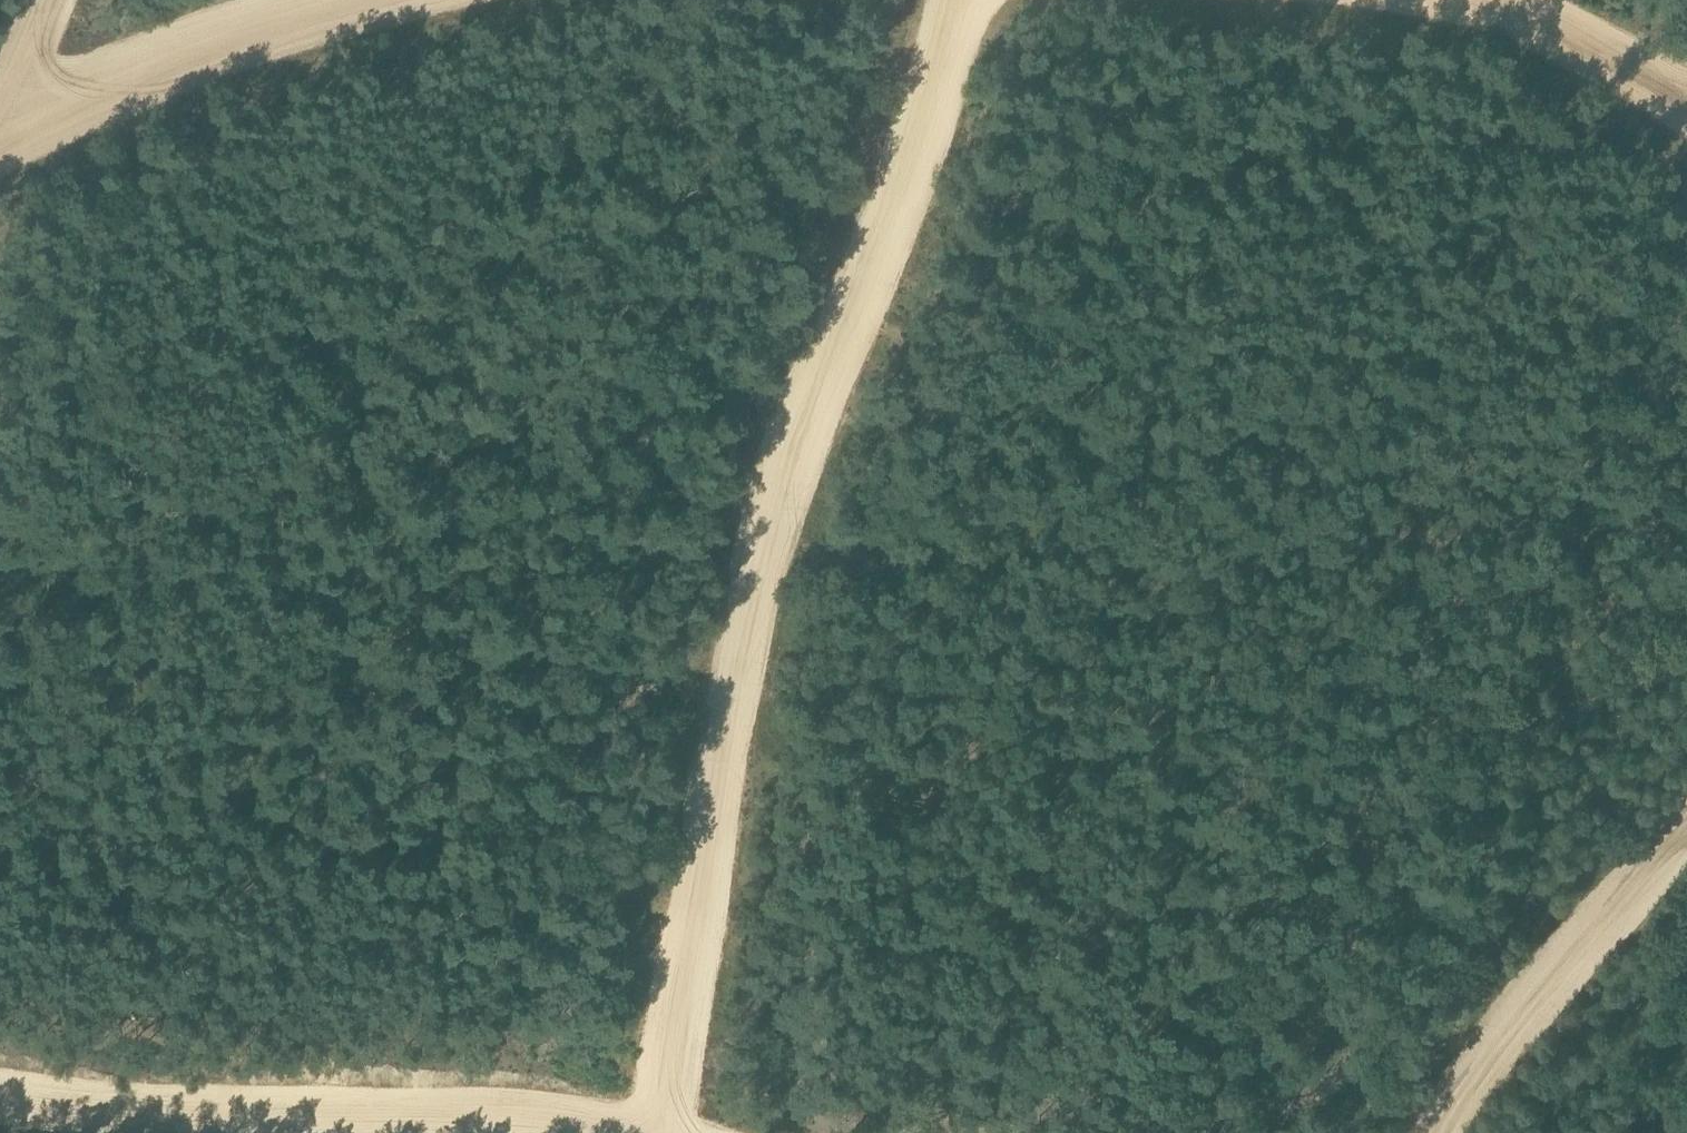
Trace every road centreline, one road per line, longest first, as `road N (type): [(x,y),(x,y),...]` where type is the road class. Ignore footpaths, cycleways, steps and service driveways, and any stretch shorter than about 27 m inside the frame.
road 1 (track): [(661,1132),(737,663),(791,458),(906,179),(962,0)]
road 2 (track): [(0,1096),(250,1114),(564,1120),(635,1132)]
road 3 (track): [(1441,1132),(1480,1069),(1686,825)]
road 4 (track): [(0,138),(294,16),(361,0)]
road 5 (track): [(1478,0),(1630,66),(1686,103)]

